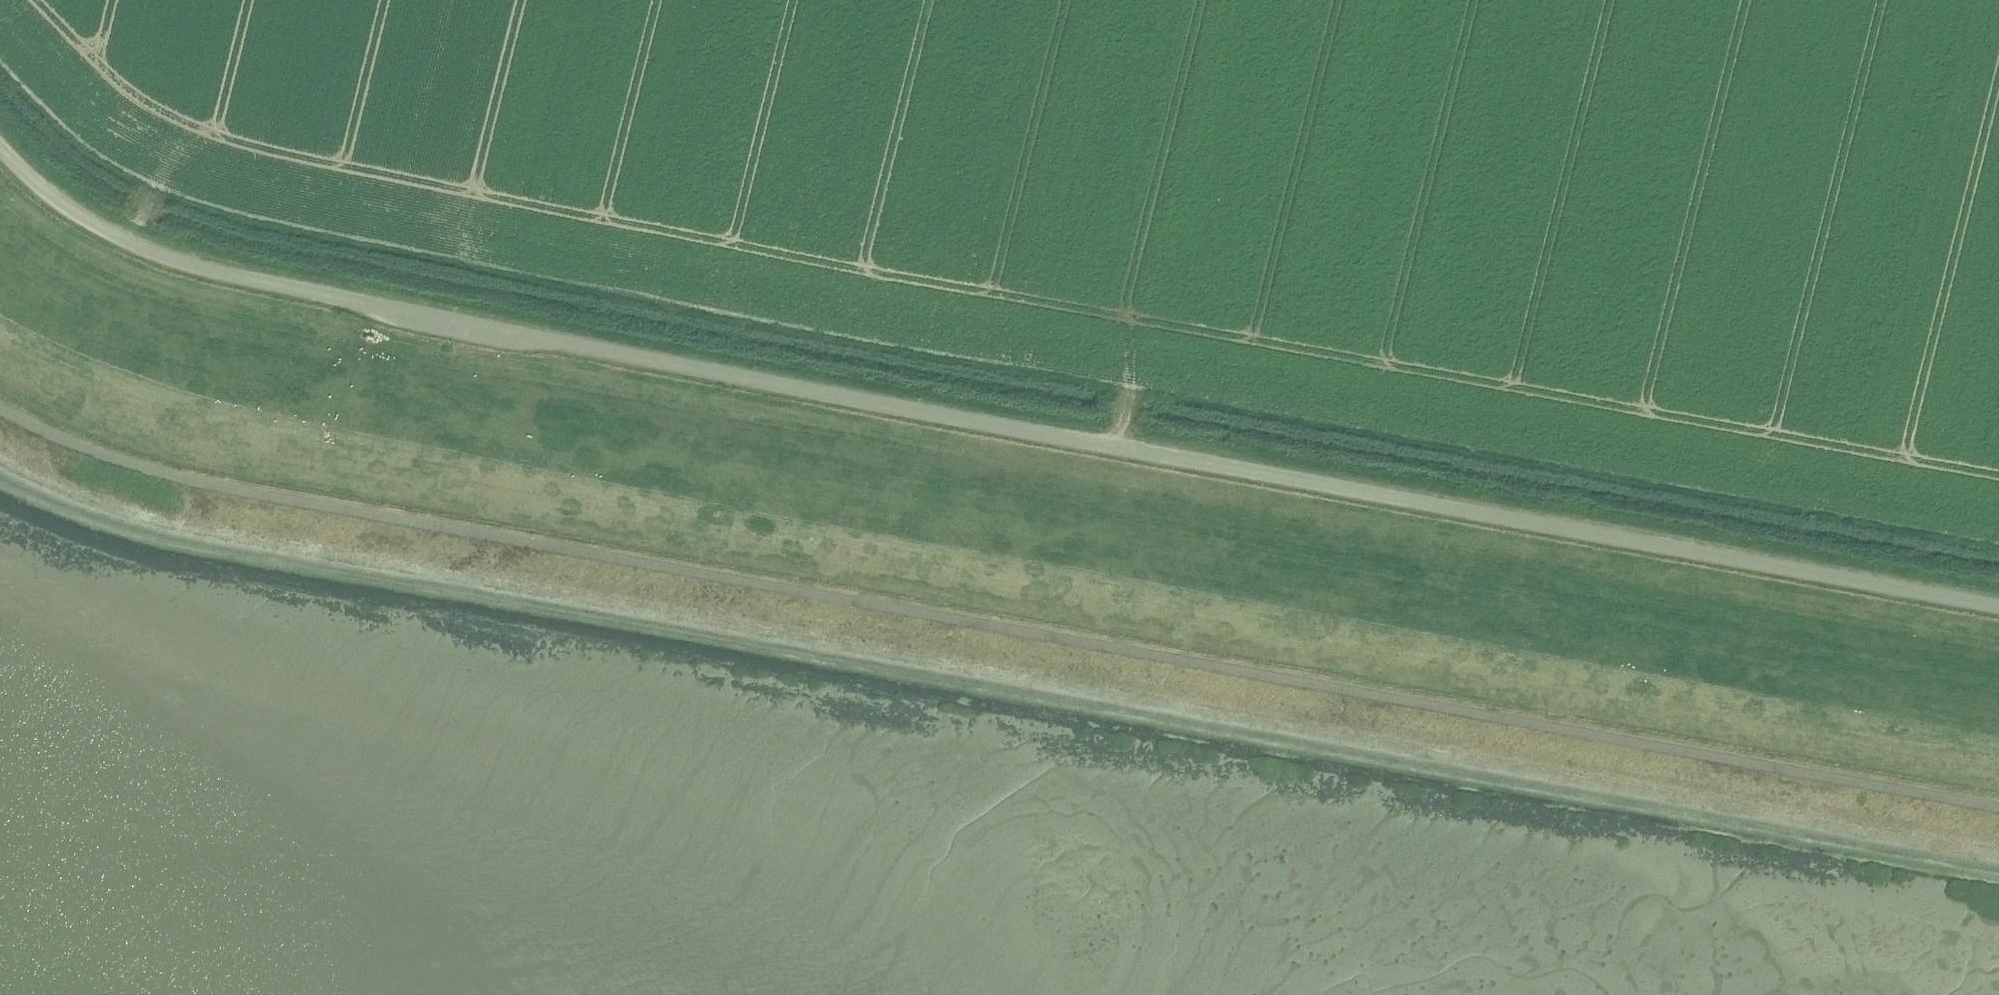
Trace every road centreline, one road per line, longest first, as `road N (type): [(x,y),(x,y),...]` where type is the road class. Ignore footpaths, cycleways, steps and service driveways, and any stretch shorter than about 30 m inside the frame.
road 1 (unclassified): [(1998,605),(233,276),(96,227),(0,147)]

